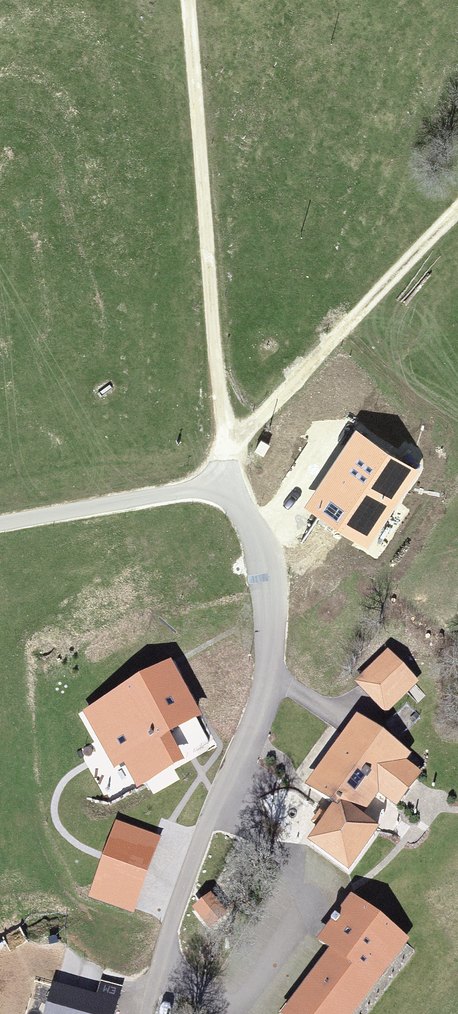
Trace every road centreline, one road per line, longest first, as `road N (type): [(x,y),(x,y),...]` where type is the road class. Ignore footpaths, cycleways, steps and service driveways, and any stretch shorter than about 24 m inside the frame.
road 1 (unclassified): [(181,924),(242,749),(262,661),(260,576),(213,484)]
road 2 (track): [(236,451),(190,0)]
road 3 (track): [(236,451),(457,205)]
road 4 (unclassified): [(0,516),(213,484)]

